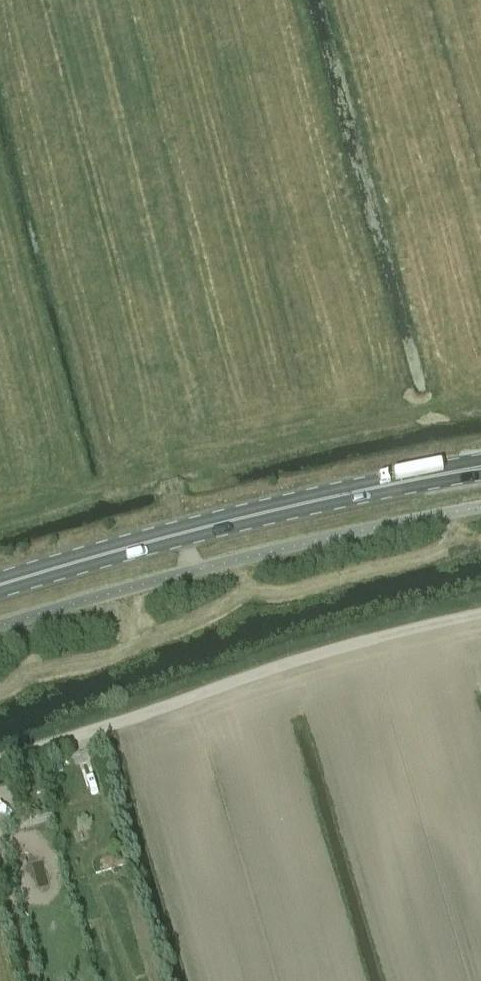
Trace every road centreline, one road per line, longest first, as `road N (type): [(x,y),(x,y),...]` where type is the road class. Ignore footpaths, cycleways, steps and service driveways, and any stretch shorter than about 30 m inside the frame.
road 1 (unclassified): [(0,762),(368,641),(480,618)]
road 2 (unclassified): [(0,626),(307,543),(480,508)]
road 3 (primary): [(0,585),(181,533),(480,467)]
road 4 (track): [(85,337),(126,471),(169,476),(181,533)]

